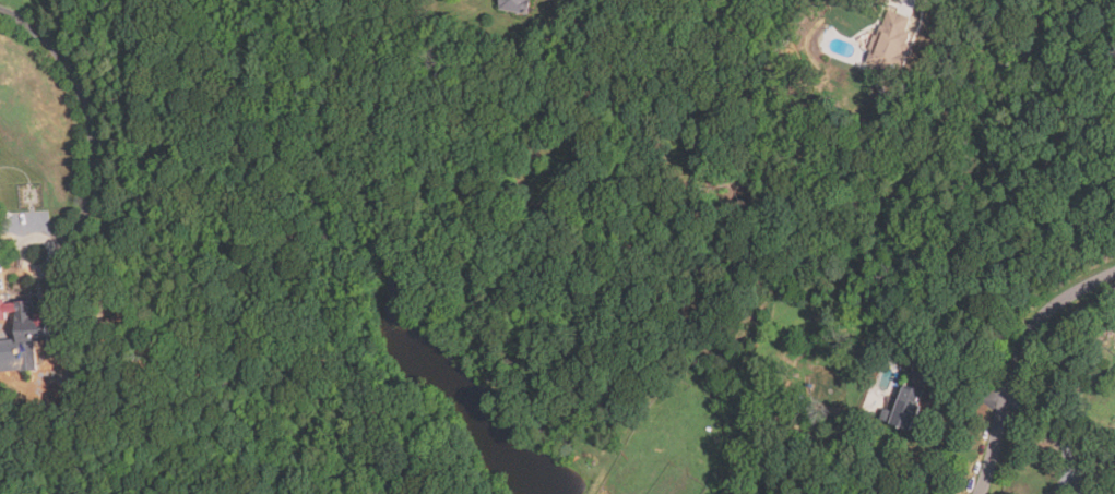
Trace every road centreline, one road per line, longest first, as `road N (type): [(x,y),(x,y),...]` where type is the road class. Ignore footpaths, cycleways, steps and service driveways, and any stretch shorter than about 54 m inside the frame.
road 1 (residential): [(1114,276),(1061,300),(1025,345),(981,493)]

